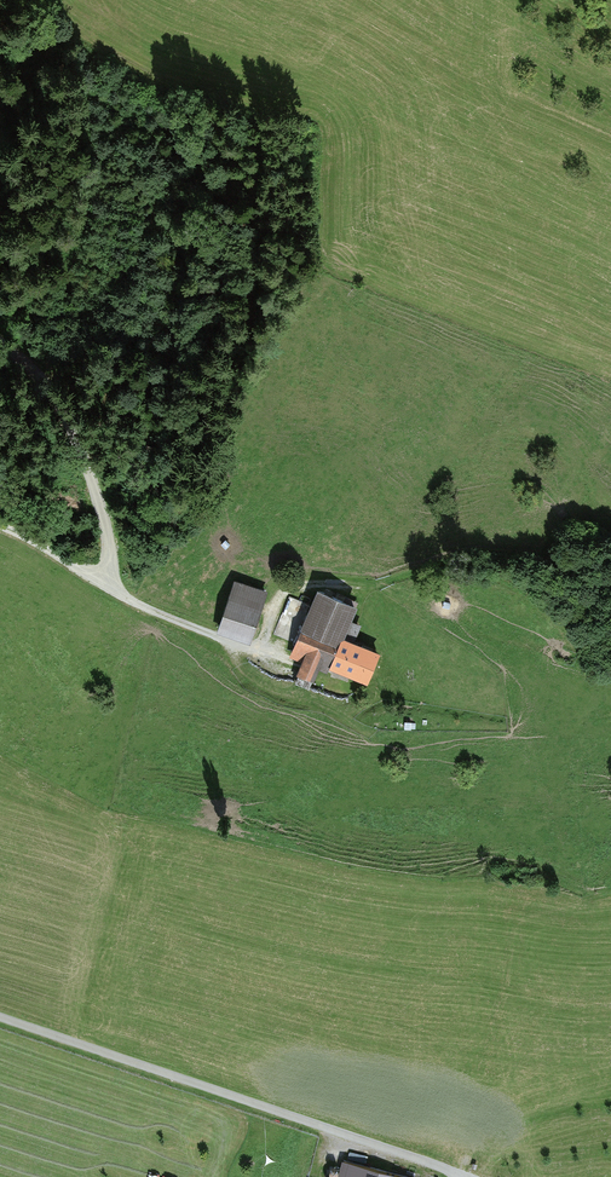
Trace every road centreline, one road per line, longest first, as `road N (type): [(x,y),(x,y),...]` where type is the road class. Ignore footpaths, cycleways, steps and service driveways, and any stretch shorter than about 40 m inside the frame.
road 1 (track): [(0,524),(125,595),(256,650),(276,596),(294,583),(330,588),(494,556),(581,579),(610,575)]
road 2 (unclassified): [(469,1176),(0,1016)]
road 3 (track): [(0,344),(58,406),(103,528),(108,584)]
road 4 (track): [(38,0),(147,77)]

